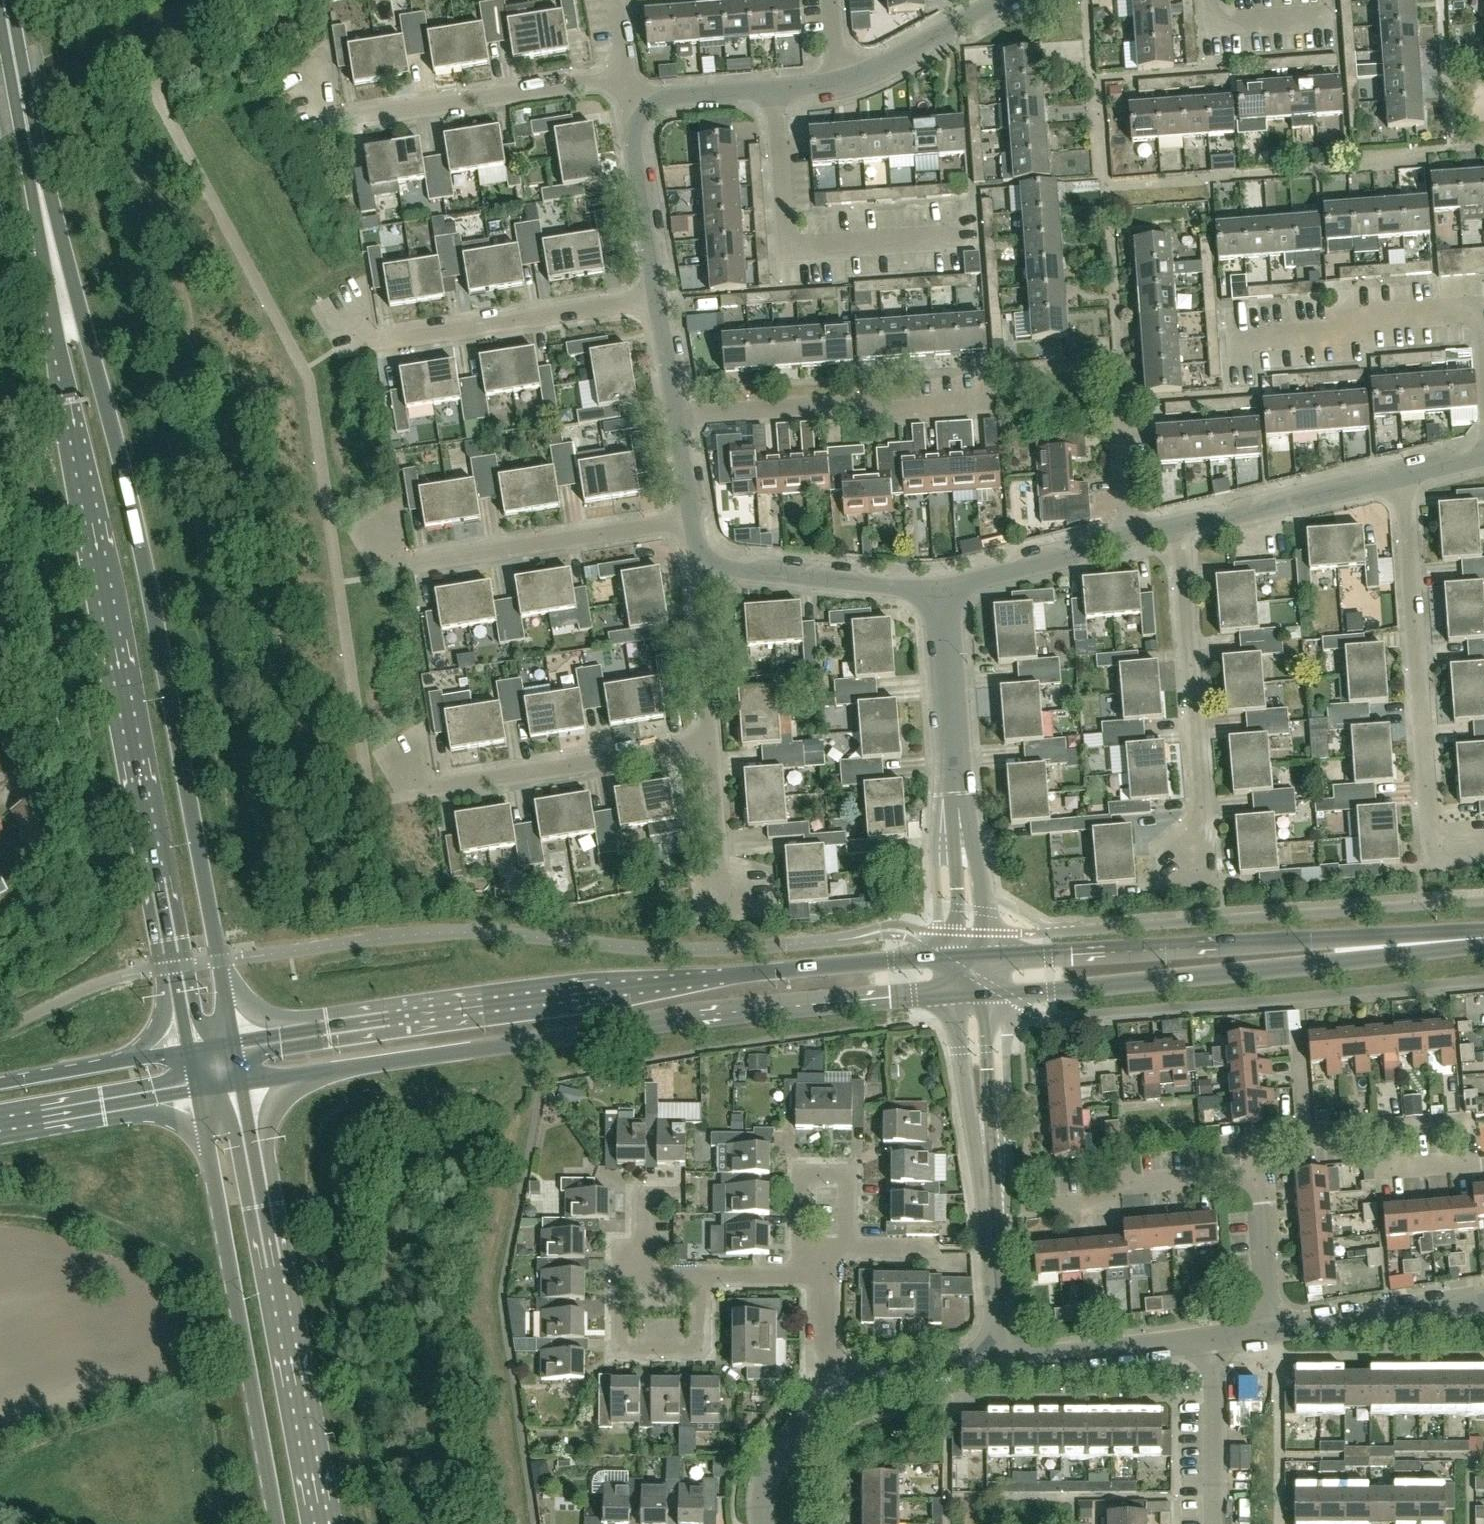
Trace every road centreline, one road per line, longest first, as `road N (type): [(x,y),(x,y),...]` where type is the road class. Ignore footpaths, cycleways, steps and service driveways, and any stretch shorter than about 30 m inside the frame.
road 1 (primary): [(235,1042),(144,564),(52,194),(34,157)]
road 2 (primary): [(34,157),(43,254),(188,1050)]
road 3 (tertiary): [(956,959),(567,995),(235,1042)]
road 4 (tertiary): [(242,1083),(744,1013),(955,992)]
road 5 (tertiary): [(990,990),(1244,972),(1483,937)]
road 6 (tertiary): [(1483,937),(990,958)]
road 7 (primary): [(322,1523),(242,1083)]
road 8 (primary): [(198,1090),(277,1523)]
road 9 (residential): [(1481,830),(1424,831),(1413,818),(1385,462)]
road 10 (residential): [(325,313),(346,348),(647,297)]
road 11 (residential): [(367,538),(373,551),(390,555),(690,517)]
road 12 (residential): [(401,762),(413,789),(707,742)]
road 13 (residential): [(1166,840),(1184,804),(1163,524)]
road 14 (residential): [(959,229),(782,228),(771,86)]
road 15 (residential): [(308,94),(336,116),(610,84)]
road 16 (residential): [(674,419),(975,389)]
road 17 (residential): [(798,1272),(708,1271),(683,1276),(664,1294),(640,1290),(631,1268),(630,1189)]
road 18 (residential): [(934,589),(899,580),(694,565)]
road 19 (residential): [(934,589),(959,572),(1163,524)]
road 20 (residential): [(1163,524),(1385,462)]
road 21 (unclassified): [(955,992),(967,1114),(990,1219)]
road 22 (unclassified): [(990,1219),(990,990)]
road 23 (residential): [(1043,1212),(1094,1204),(1131,1182),(1261,1170)]
road 24 (residential): [(1268,1328),(1483,1296)]
road 25 (residential): [(998,1361),(1206,1337)]
road 26 (residential): [(1307,1136),(1387,1133),(1398,1170),(1451,1166),(1483,1150)]
road 27 (residential): [(846,1245),(844,1183),(834,1172),(809,1173),(798,1186),(798,1272)]
road 28 (residential): [(956,791),(934,589)]
road 29 (residential): [(647,297),(616,97)]
road 30 (primary): [(0,1124),(198,1090)]
road 31 (primary): [(188,1050),(0,1084)]
road 32 (residential): [(1204,1523),(1206,1337)]
road 33 (residential): [(838,81),(999,0)]
road 34 (residential): [(707,742),(694,565)]
road 35 (residential): [(824,1382),(998,1361)]
road 36 (residential): [(736,910),(707,742)]
road 37 (unclassified): [(990,958),(956,791)]
road 38 (unclassified): [(956,791),(956,959)]
road 39 (residential): [(761,1523),(758,1477),(824,1382)]
road 40 (primary): [(34,157),(4,0)]
road 41 (residential): [(1268,1328),(1261,1170)]
road 42 (residential): [(616,97),(771,86)]
road 43 (residential): [(998,1361),(990,1219)]
road 44 (residential): [(674,419),(647,297)]
road 45 (residential): [(1314,5),(1208,11),(1198,0)]

